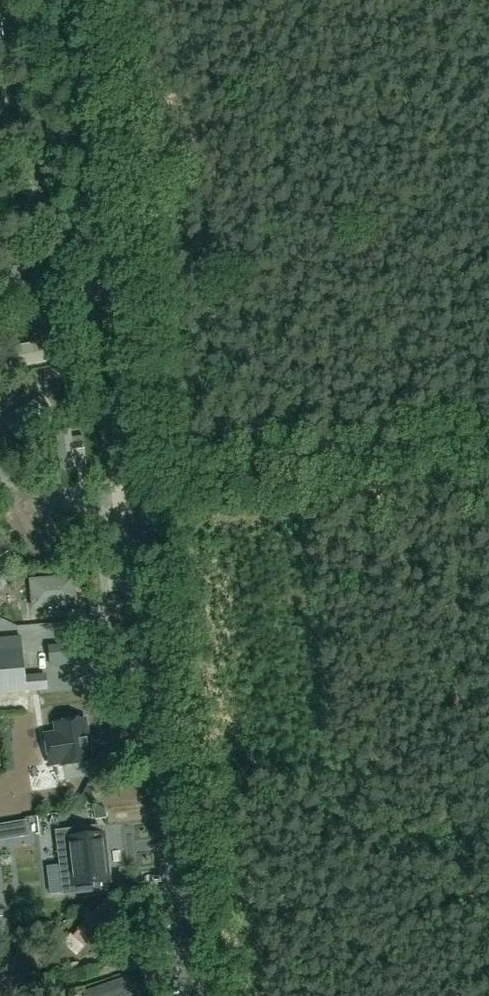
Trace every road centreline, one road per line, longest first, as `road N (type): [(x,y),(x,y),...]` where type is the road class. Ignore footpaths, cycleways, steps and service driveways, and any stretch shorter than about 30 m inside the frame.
road 1 (unclassified): [(190,995),(71,0)]
road 2 (track): [(127,481),(488,445)]

